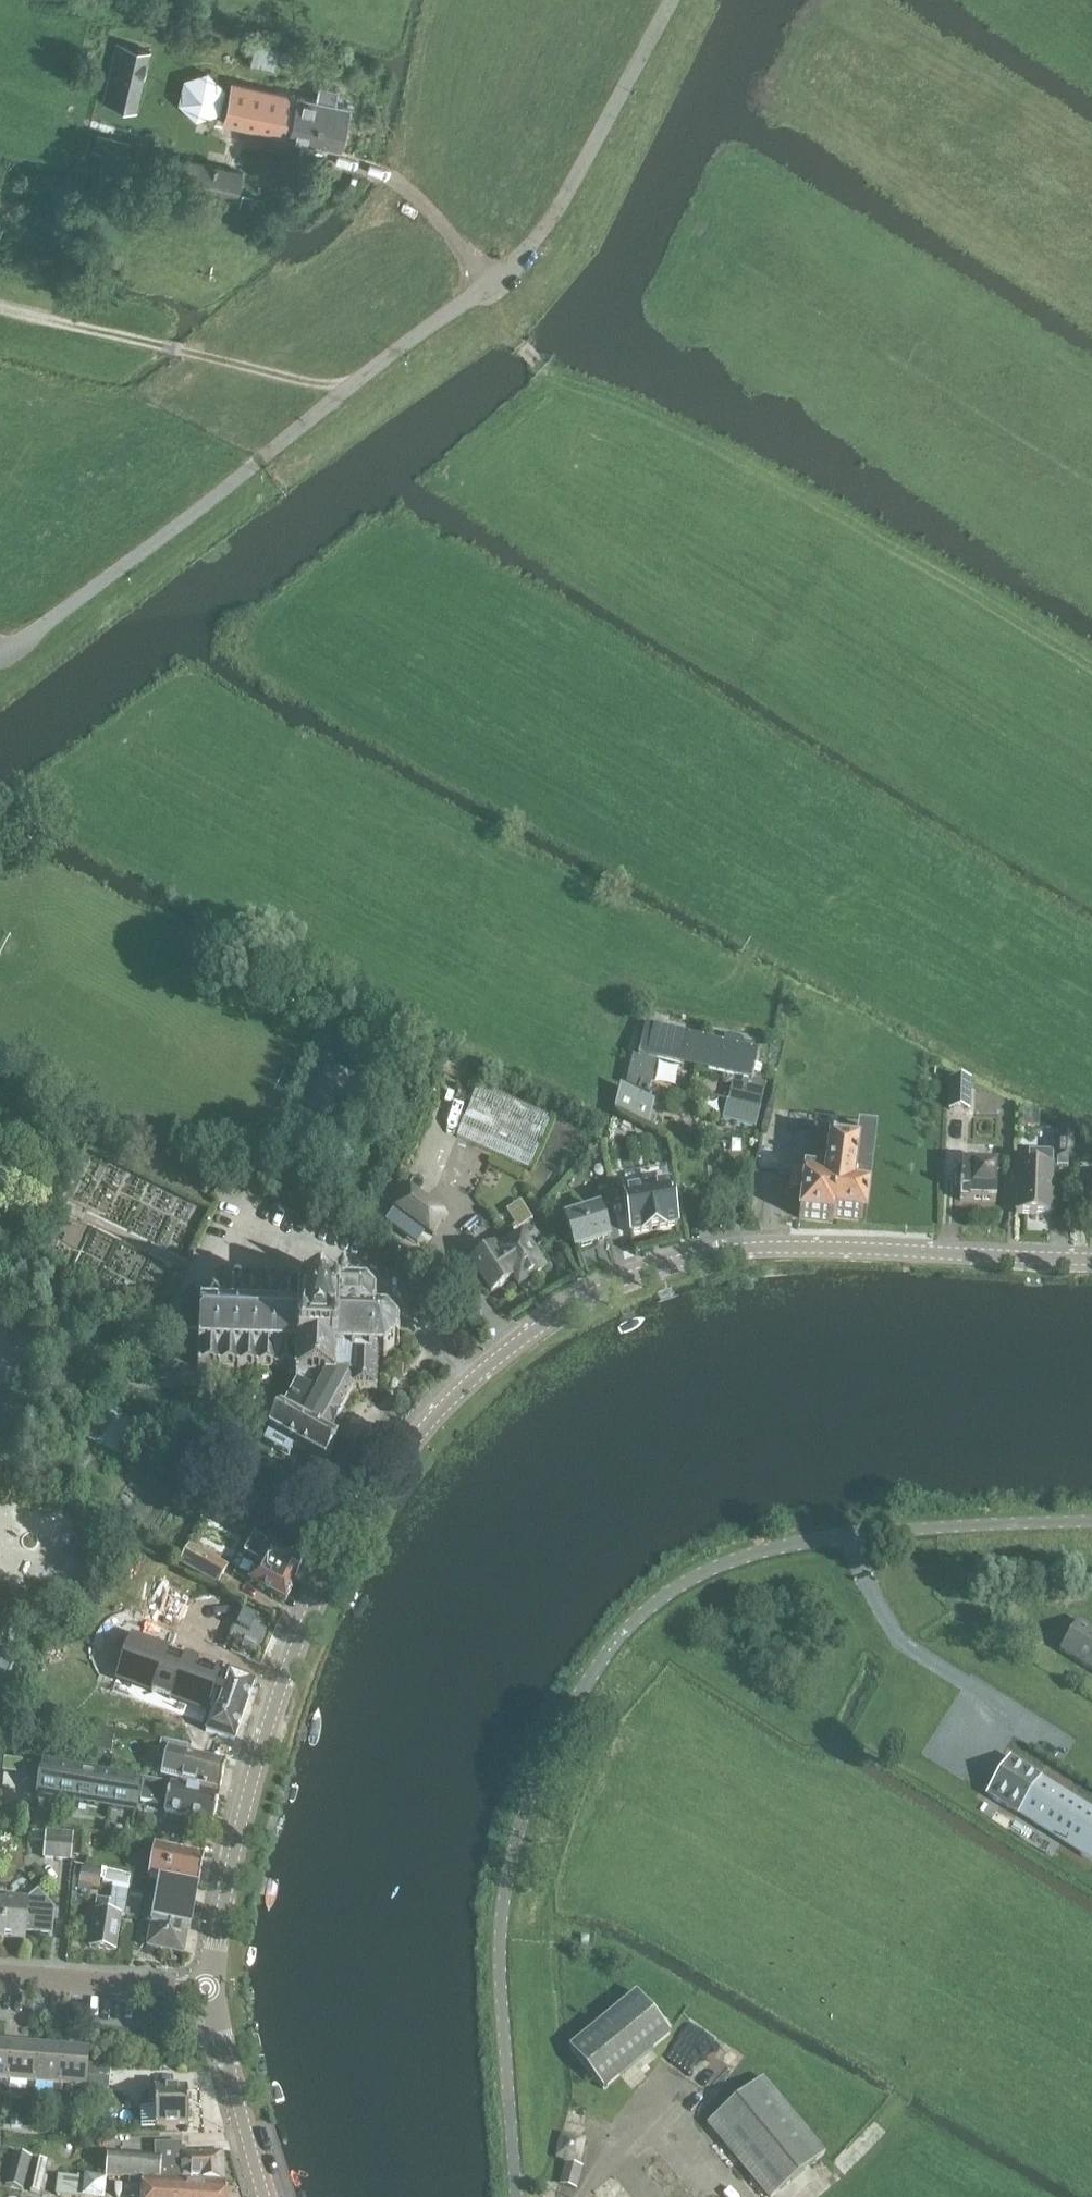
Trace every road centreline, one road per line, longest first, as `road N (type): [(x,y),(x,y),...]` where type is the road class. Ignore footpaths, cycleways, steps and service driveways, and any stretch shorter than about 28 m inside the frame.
road 1 (tertiary): [(215,1991),(245,1821),(287,1681),(398,1471),(449,1408),(506,1357),(620,1286),(713,1257),(792,1250),(1091,1263)]
road 2 (unclassified): [(520,2196),(502,1974),(505,1908),(544,1772),(606,1650),(677,1588),(766,1551),(837,1538),(1091,1521)]
road 3 (unclassified): [(0,657),(158,547),(355,383),(496,282),(540,233),(671,0)]
road 4 (track): [(0,308),(307,381),(355,383)]
road 5 (track): [(1091,1769),(900,1640),(837,1538)]
road 6 (track): [(583,1698),(826,1843)]
road 7 (residential): [(215,1991),(0,1981)]
road 8 (tertiary): [(266,2196),(221,2044),(215,1991)]
road 9 (track): [(750,2196),(717,2157),(614,2156),(583,2196)]
road 10 (track): [(808,2196),(882,2130),(911,2087)]

